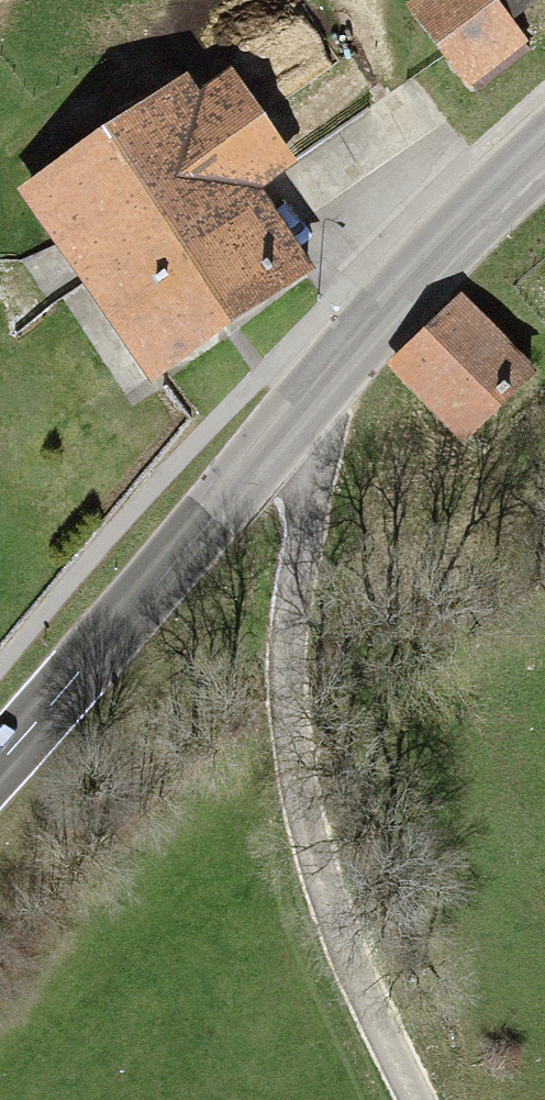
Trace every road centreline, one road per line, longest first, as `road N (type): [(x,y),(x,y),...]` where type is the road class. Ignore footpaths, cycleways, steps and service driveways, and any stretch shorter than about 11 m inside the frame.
road 1 (primary): [(544,145),(324,381),(0,763)]
road 2 (track): [(324,381),(292,604),(291,712),(317,827),(414,1099)]

